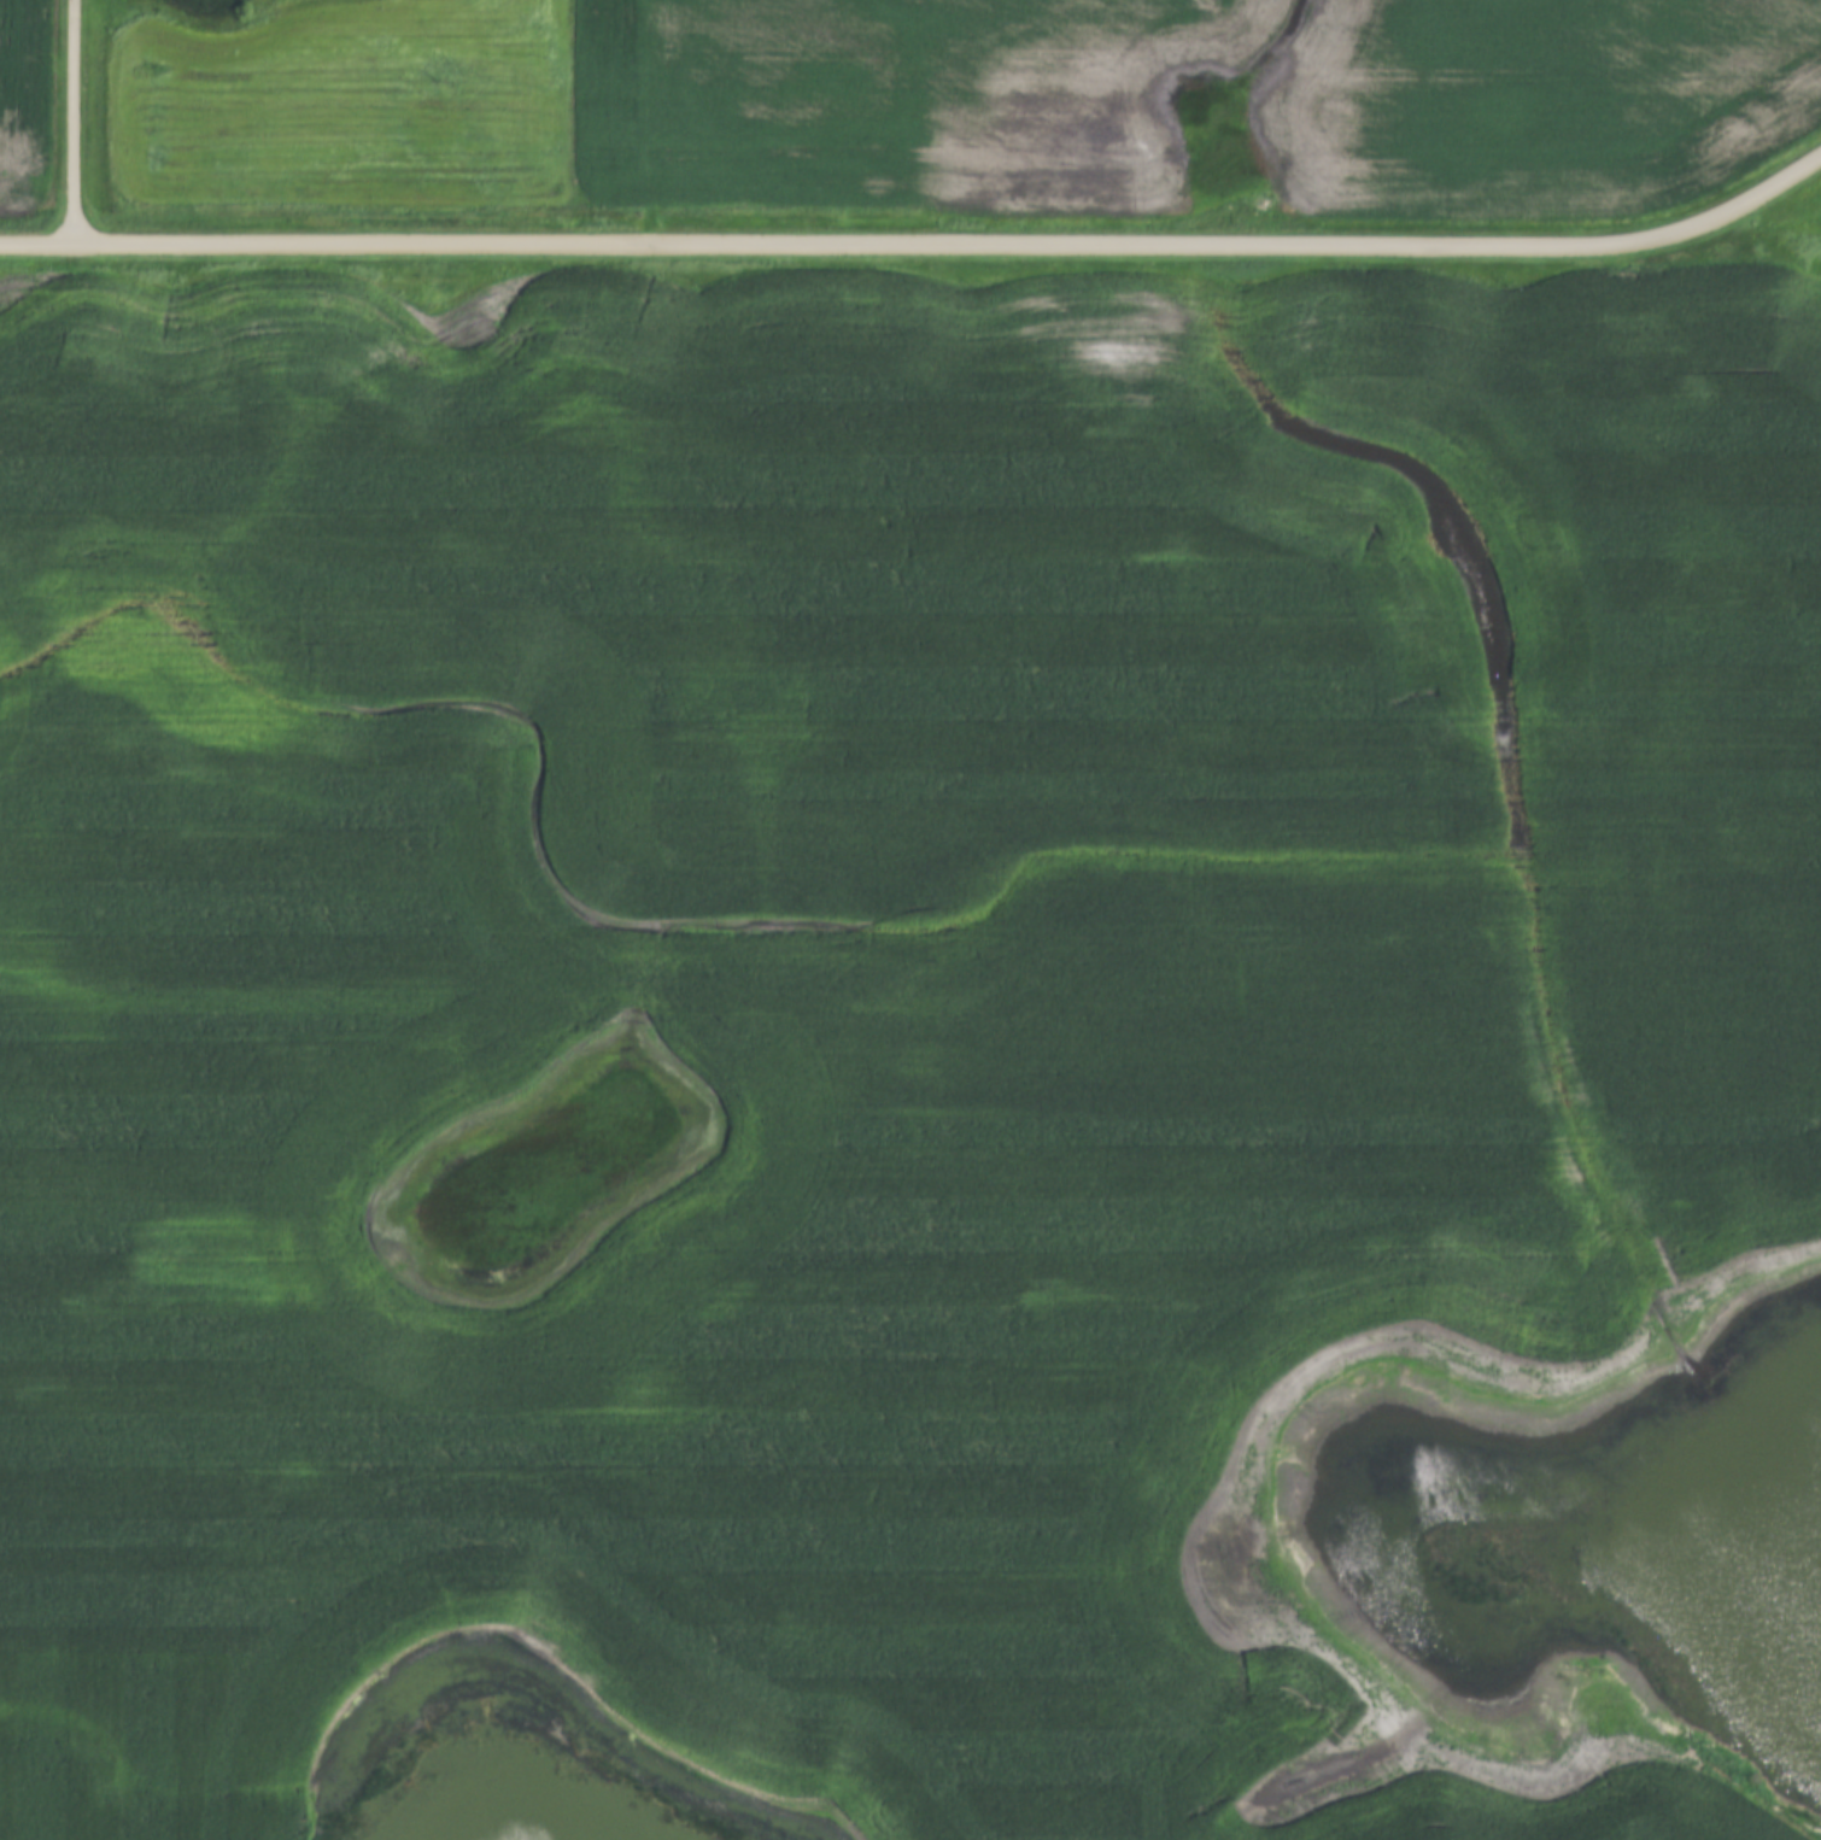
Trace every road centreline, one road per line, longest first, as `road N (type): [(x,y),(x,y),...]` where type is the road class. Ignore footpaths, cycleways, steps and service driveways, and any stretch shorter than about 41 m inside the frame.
road 1 (tertiary): [(0,248),(1657,250),(1820,165)]

